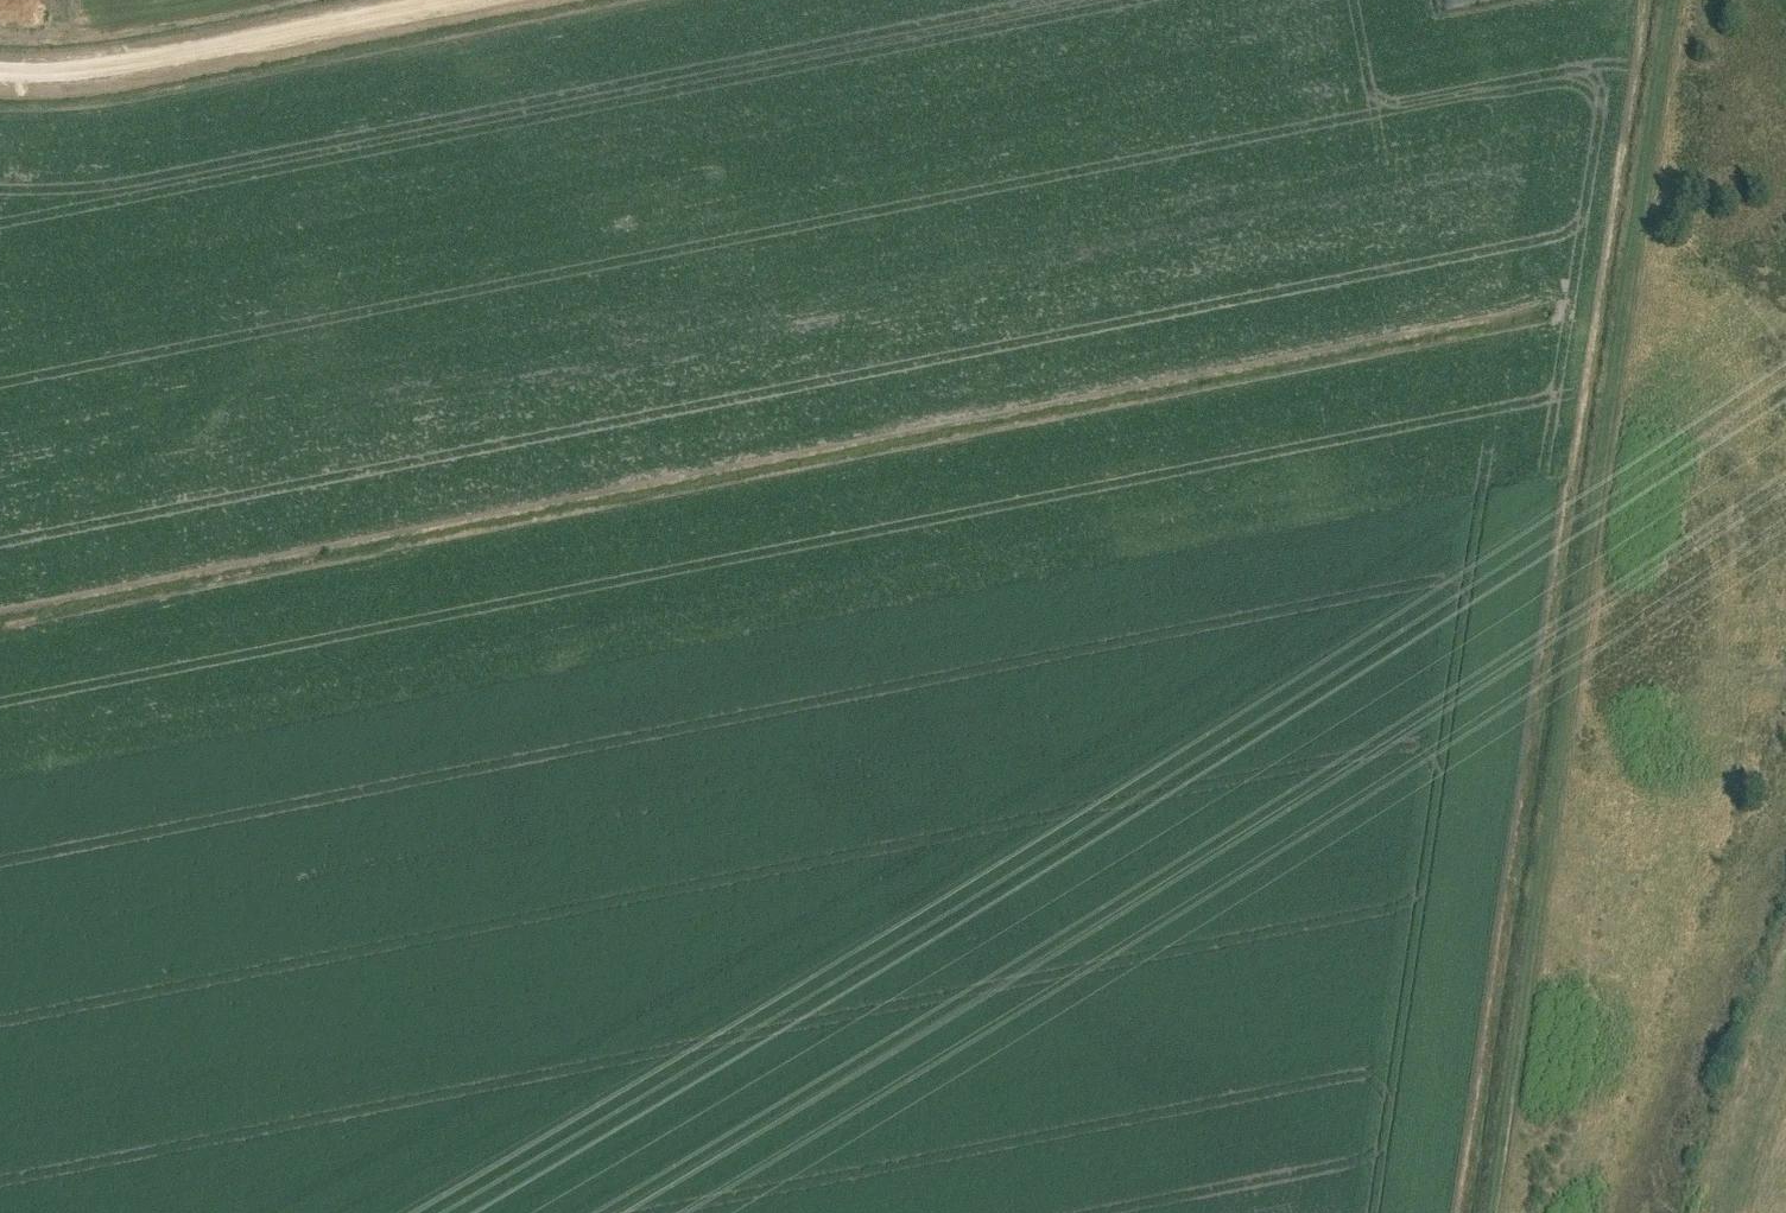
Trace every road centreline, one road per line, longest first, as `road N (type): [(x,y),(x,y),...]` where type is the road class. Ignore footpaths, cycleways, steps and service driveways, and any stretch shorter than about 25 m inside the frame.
road 1 (track): [(1677,0),(1497,1212)]
road 2 (unclassified): [(456,0),(183,54),(0,72)]

